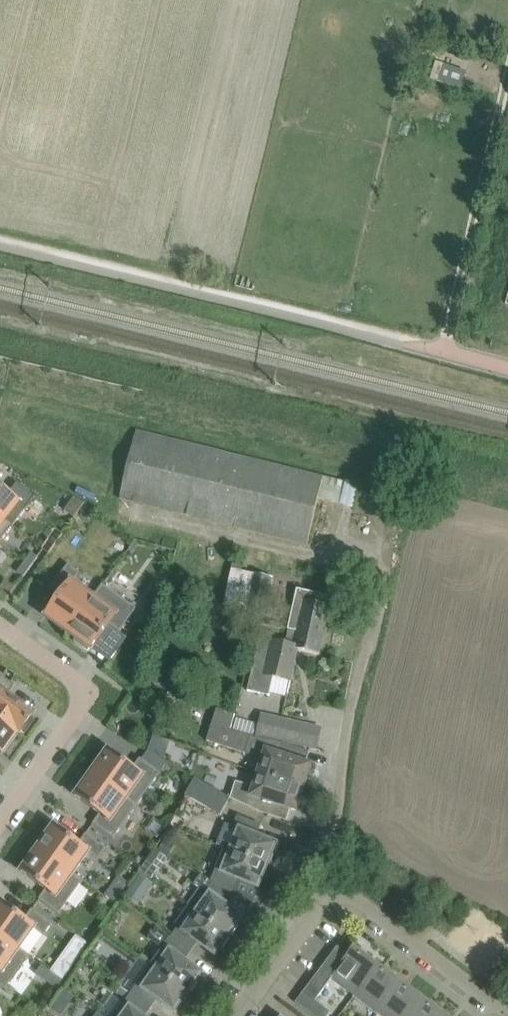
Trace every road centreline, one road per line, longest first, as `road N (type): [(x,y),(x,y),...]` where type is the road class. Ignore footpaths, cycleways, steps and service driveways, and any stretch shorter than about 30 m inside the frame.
road 1 (residential): [(507,368),(442,353),(507,76)]
road 2 (residential): [(339,899),(326,830),(371,635)]
road 3 (residential): [(0,627),(71,678),(80,700),(0,819)]
road 4 (residential): [(507,1011),(364,904),(339,899)]
road 5 (residential): [(236,1015),(315,912),(339,899)]

